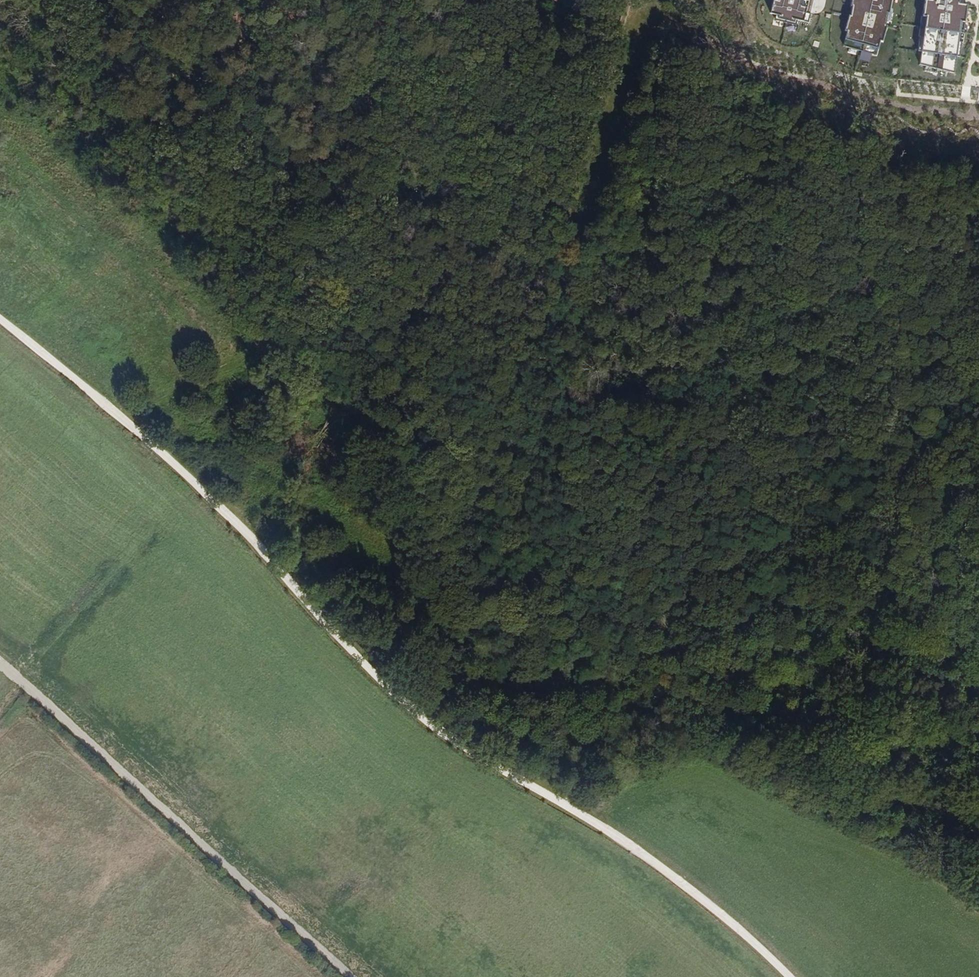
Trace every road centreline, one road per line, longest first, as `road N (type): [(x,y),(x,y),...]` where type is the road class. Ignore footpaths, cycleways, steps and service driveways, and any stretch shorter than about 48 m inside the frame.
road 1 (track): [(778,976),(668,880),(429,731),(151,446),(0,322)]

